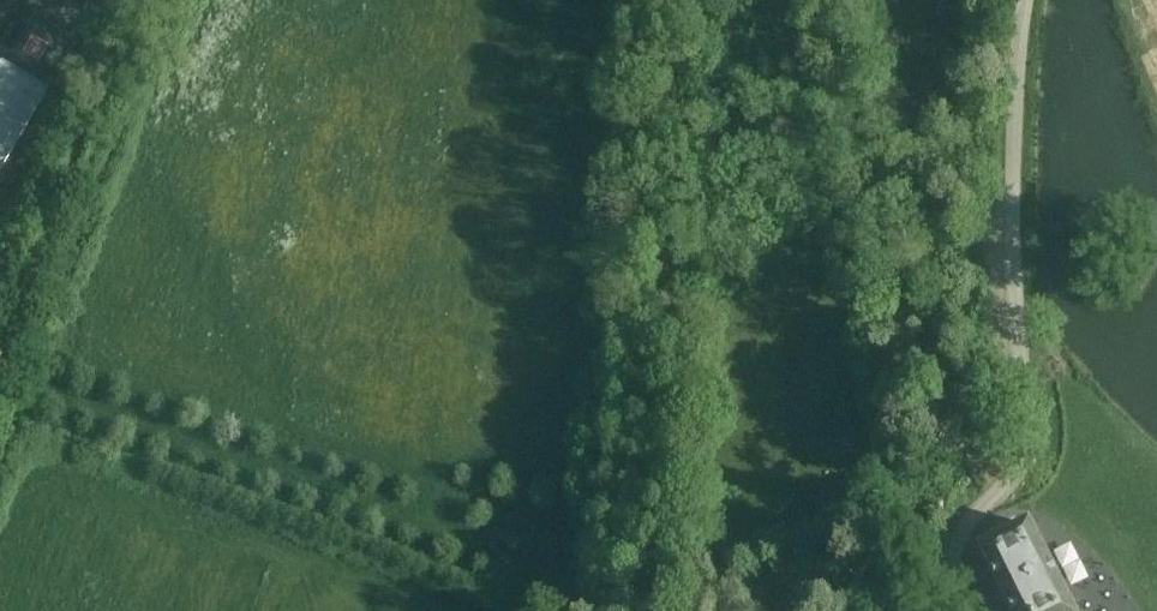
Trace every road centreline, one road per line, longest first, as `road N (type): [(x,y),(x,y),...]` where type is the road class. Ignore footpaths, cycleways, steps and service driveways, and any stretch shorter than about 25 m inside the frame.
road 1 (track): [(687,0),(643,610)]
road 2 (track): [(994,517),(945,420),(874,195),(835,0)]
road 3 (track): [(0,355),(129,0)]
road 4 (track): [(811,610),(949,597)]

